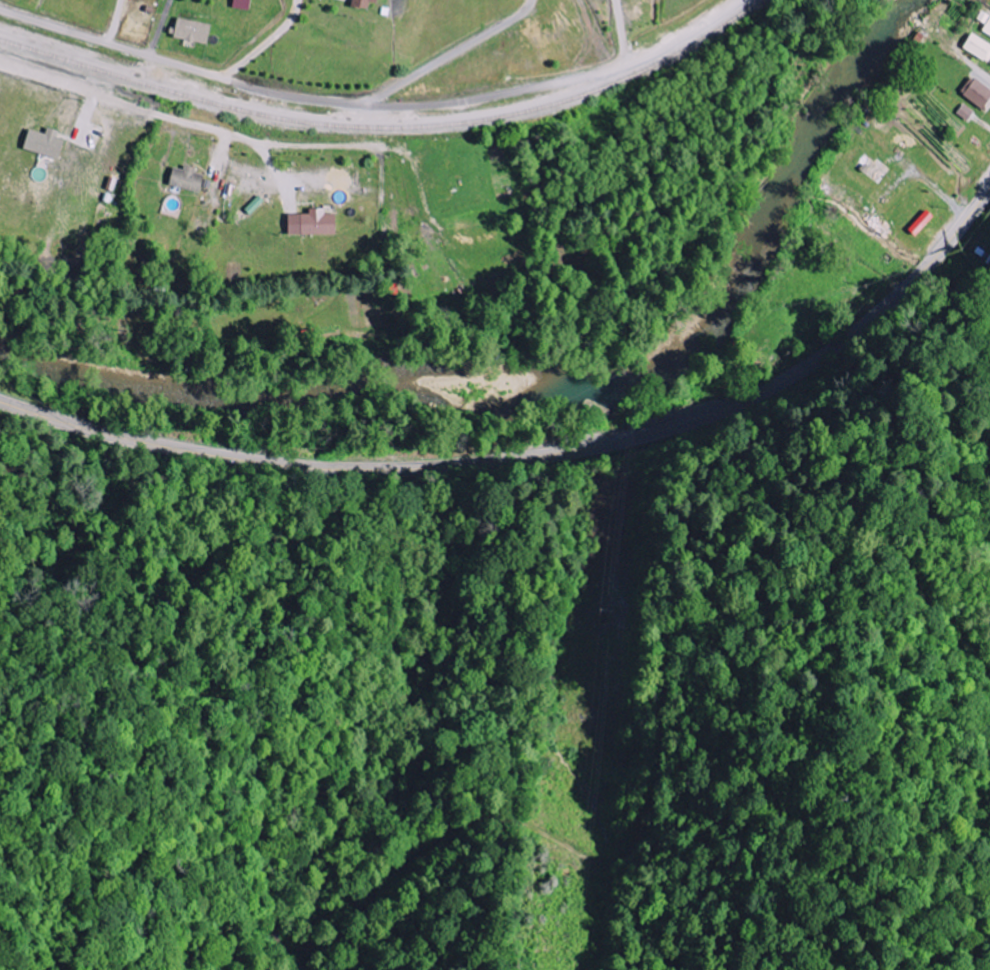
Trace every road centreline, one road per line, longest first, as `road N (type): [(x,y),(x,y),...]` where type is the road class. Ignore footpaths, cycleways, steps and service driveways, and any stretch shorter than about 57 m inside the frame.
road 1 (secondary): [(989,192),(903,293),(824,358),(735,406),(607,445),(440,467),(308,468),(143,443),(0,401)]
road 2 (residential): [(499,20),(398,84),(343,100),(217,76),(0,7)]

